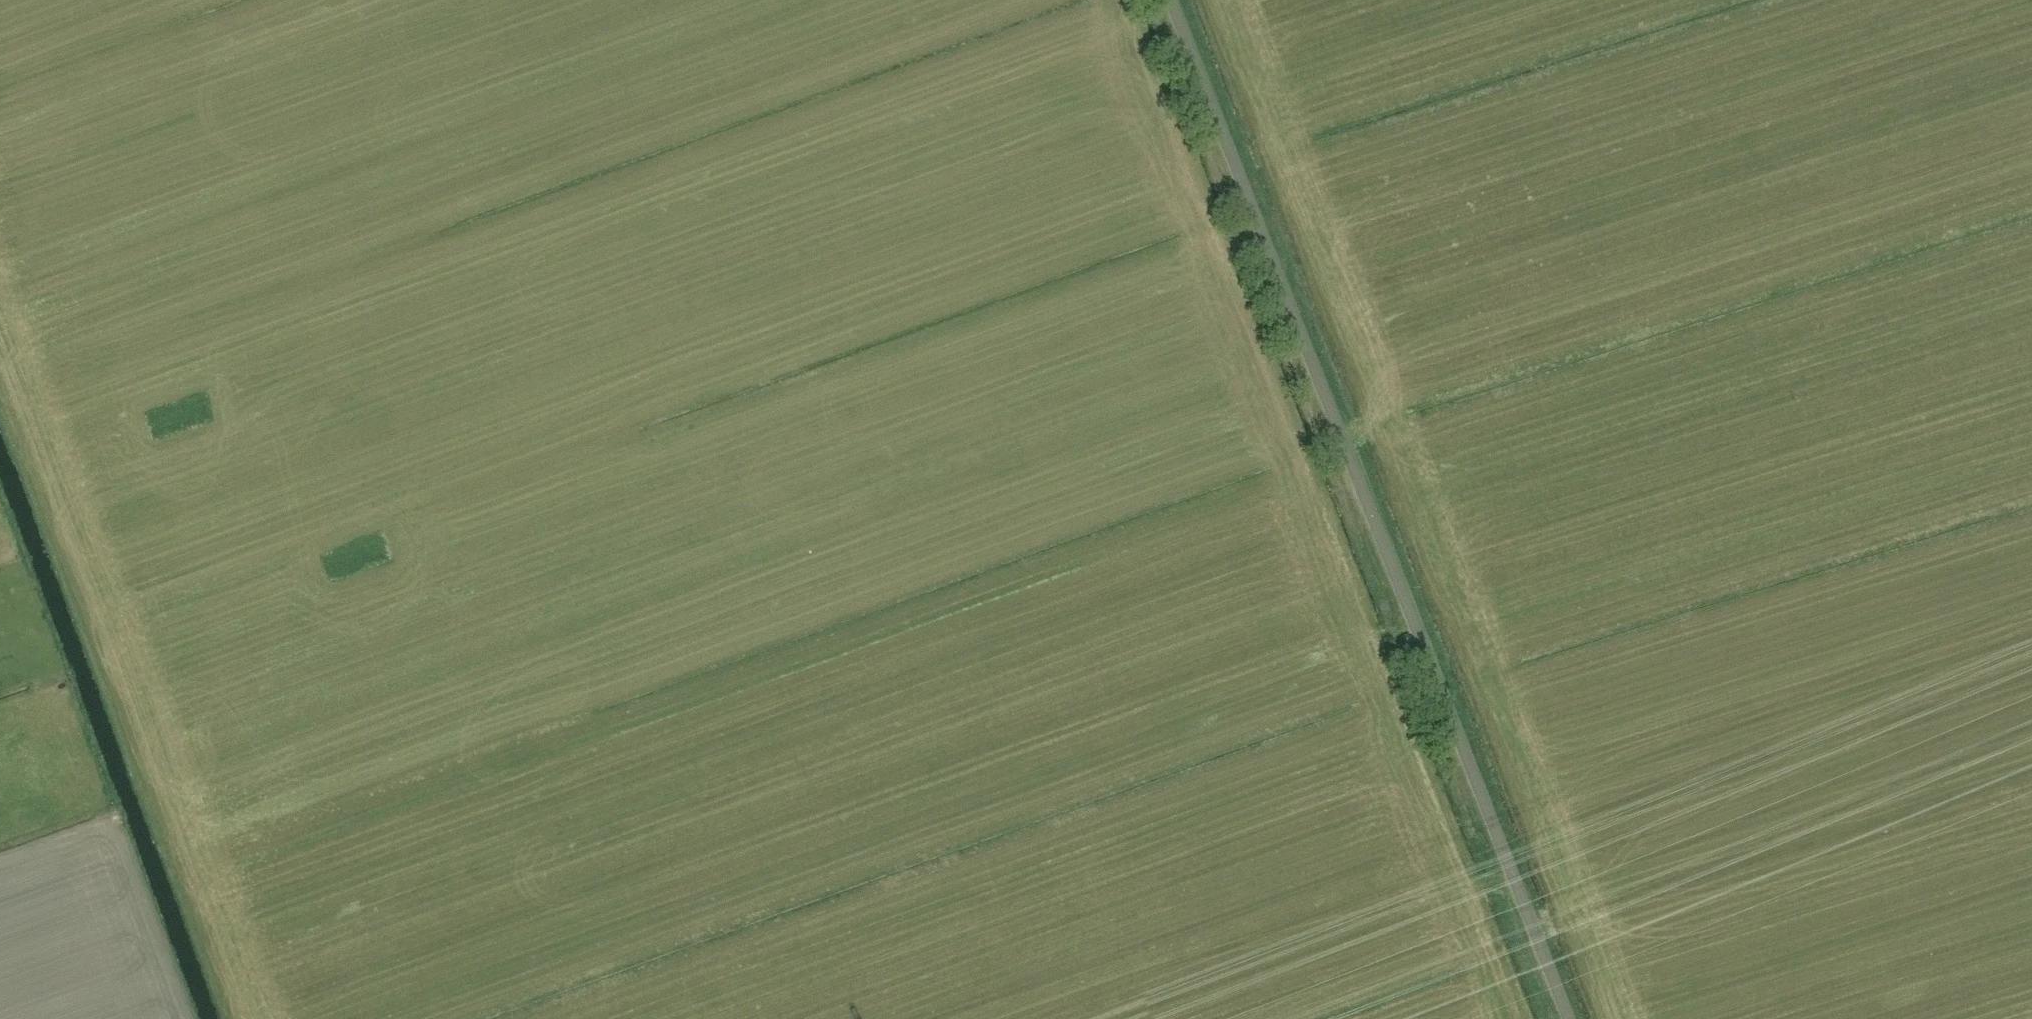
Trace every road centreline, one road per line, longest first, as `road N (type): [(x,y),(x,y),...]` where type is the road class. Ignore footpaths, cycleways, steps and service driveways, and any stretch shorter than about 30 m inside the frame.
road 1 (unclassified): [(1561,1018),(1164,0)]

